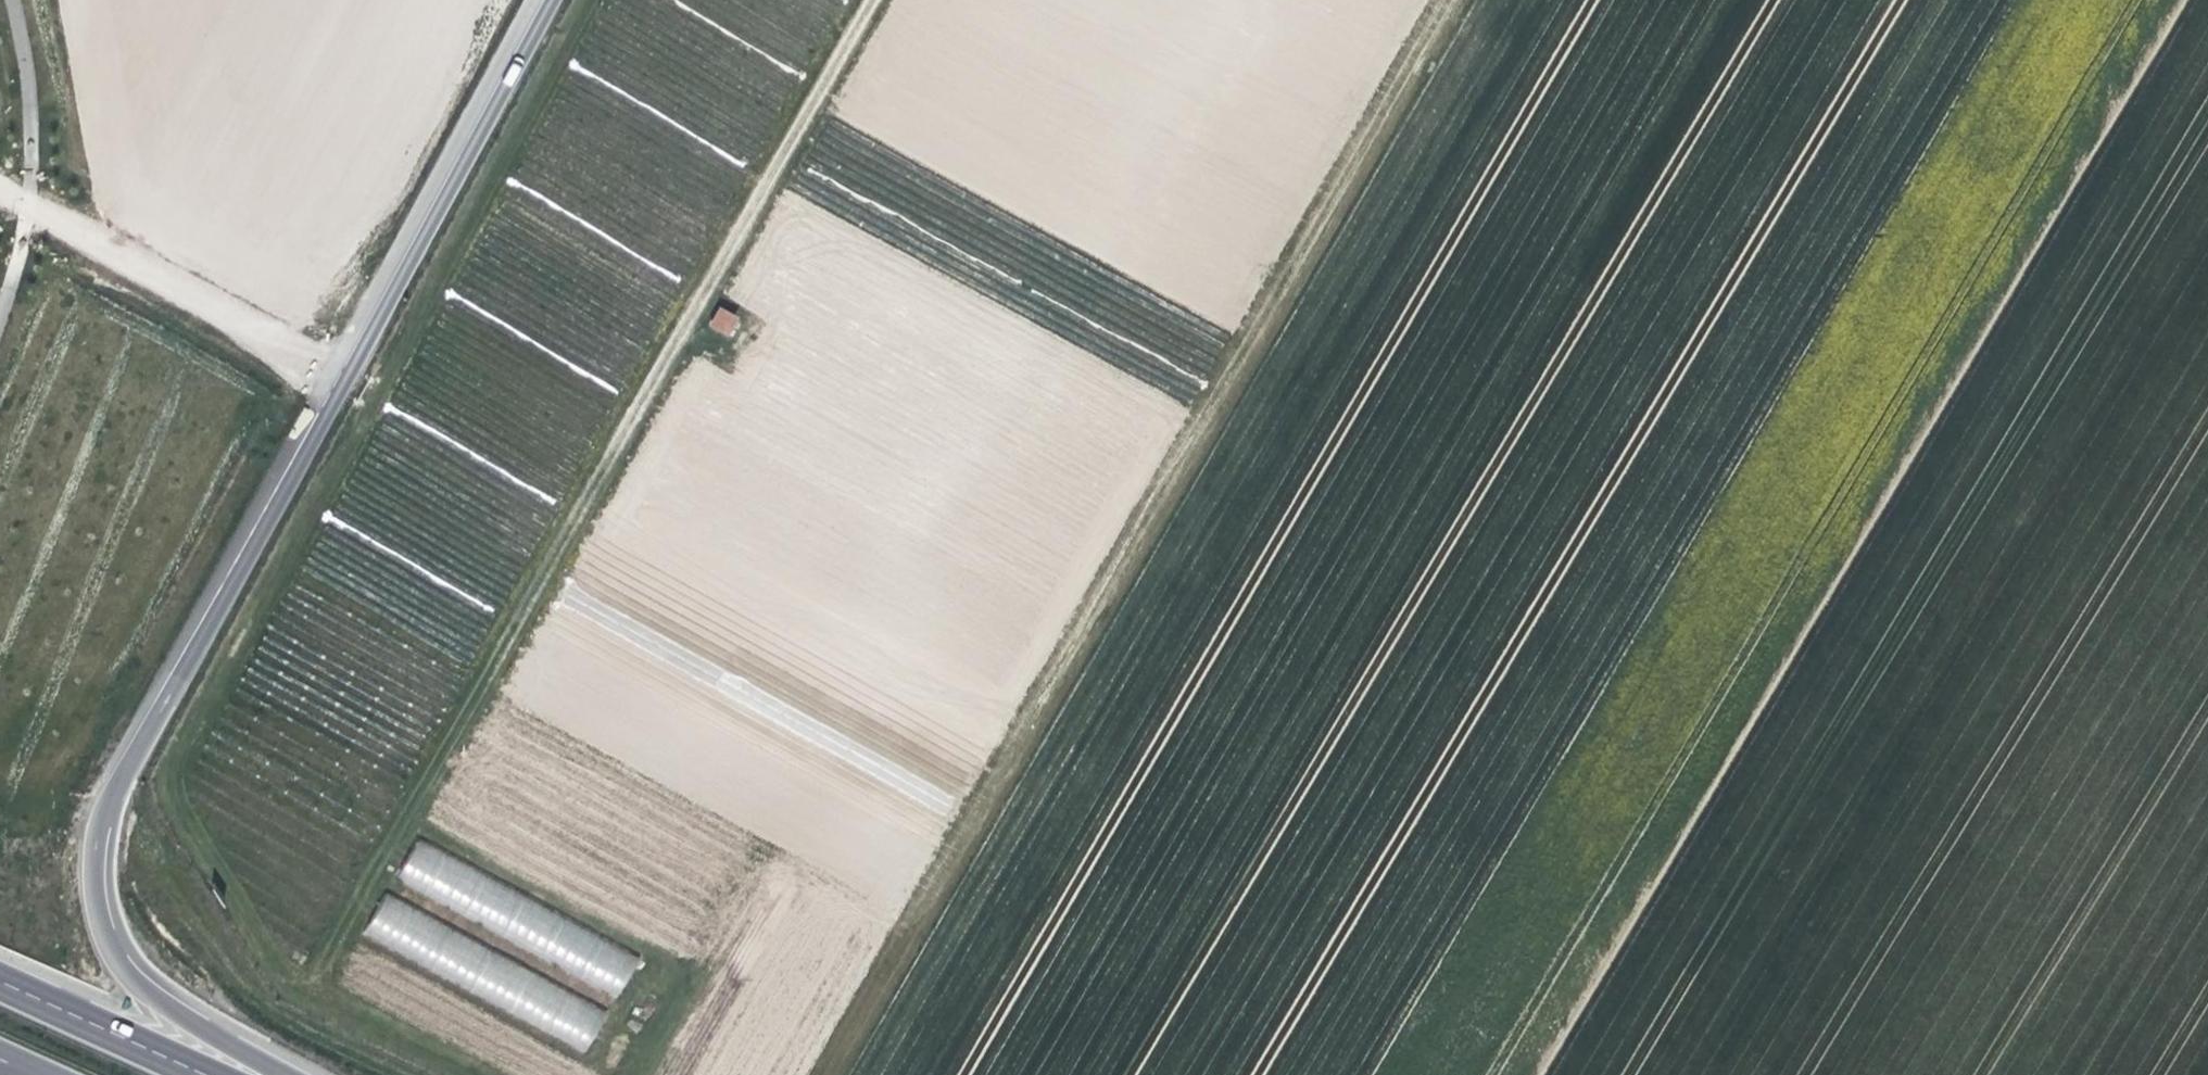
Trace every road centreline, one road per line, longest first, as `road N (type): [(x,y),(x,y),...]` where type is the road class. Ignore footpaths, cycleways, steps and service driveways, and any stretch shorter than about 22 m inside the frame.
road 1 (tertiary): [(94,896),(97,833),(541,0)]
road 2 (tertiary): [(290,1074),(197,1020),(118,949),(94,896)]
road 3 (primary): [(205,1074),(0,977)]

